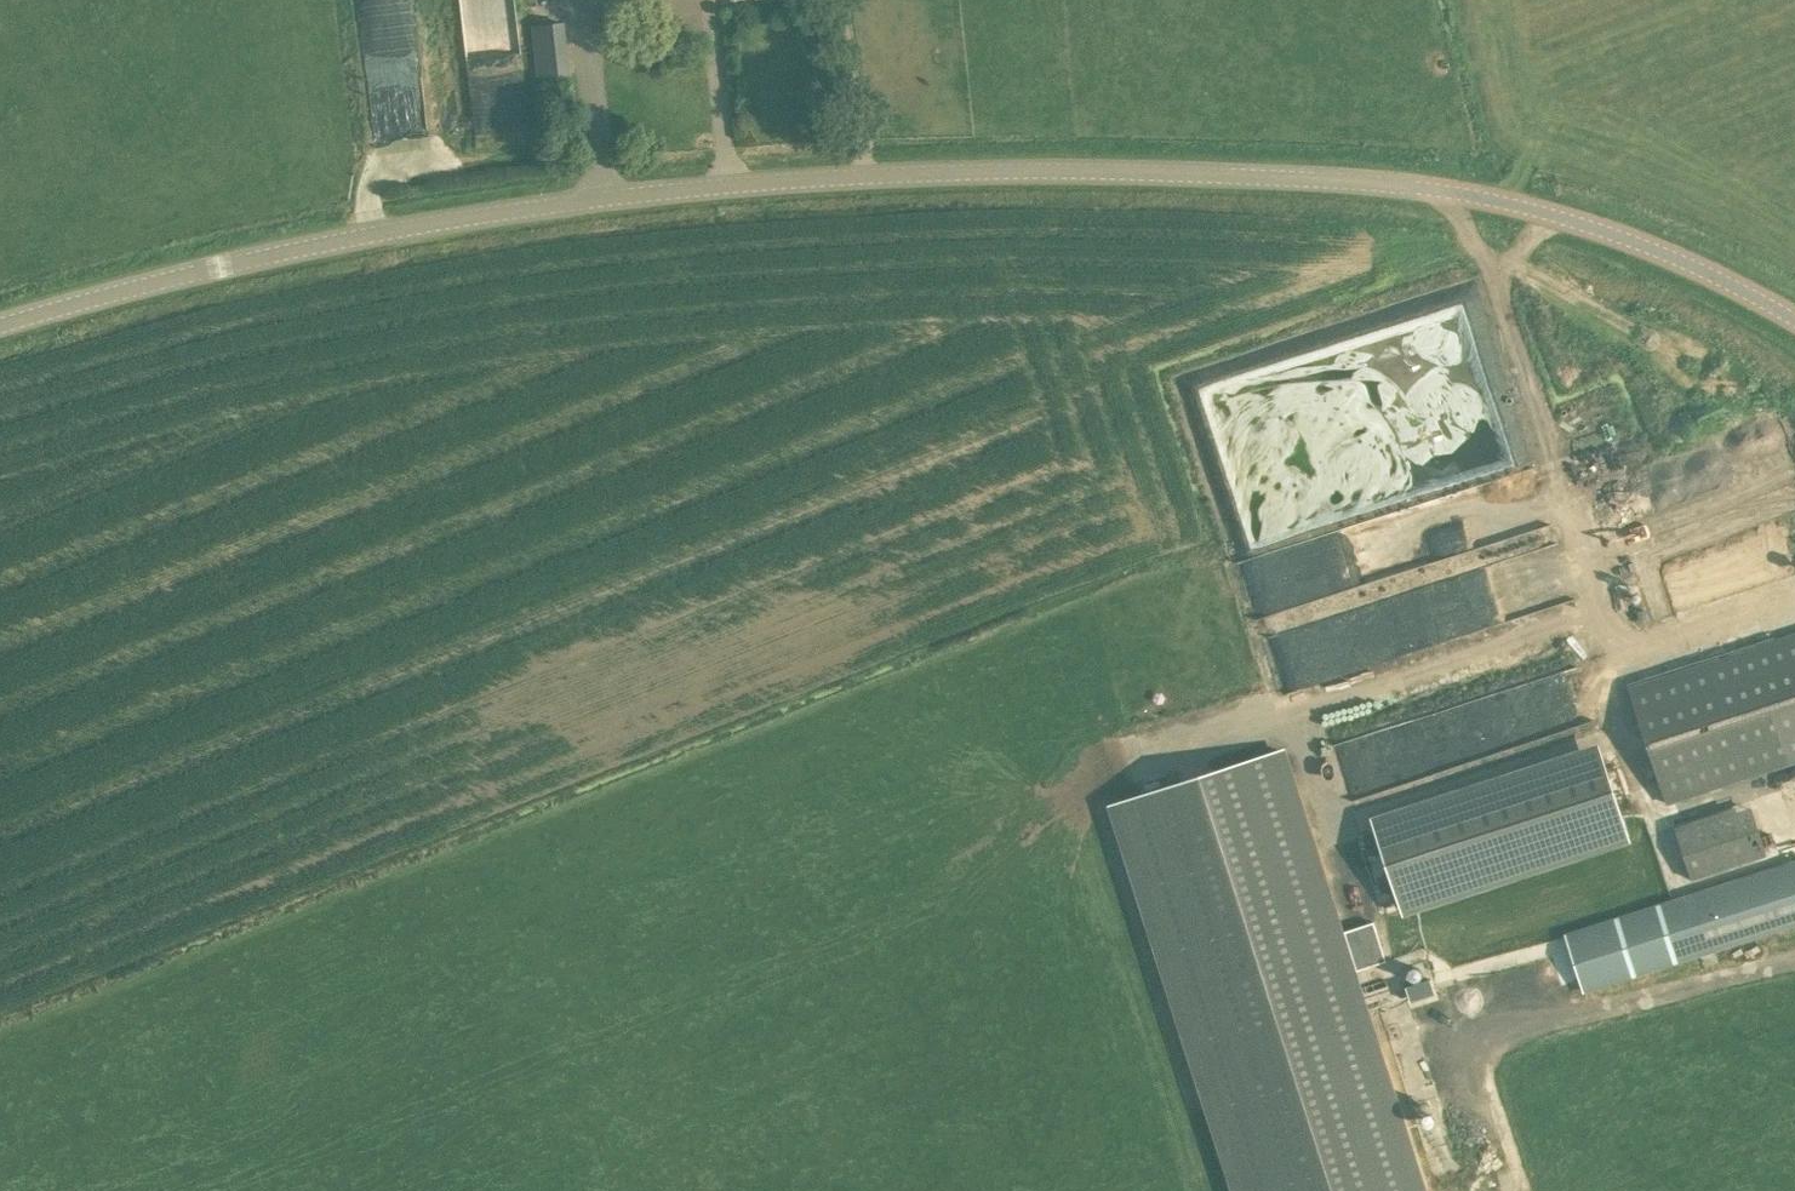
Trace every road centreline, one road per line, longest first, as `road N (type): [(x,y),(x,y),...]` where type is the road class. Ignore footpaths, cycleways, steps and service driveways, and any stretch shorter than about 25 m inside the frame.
road 1 (tertiary): [(1794,316),(1620,233),(1489,198),(1340,178),(1029,170),(652,193),(413,226),(0,325)]

